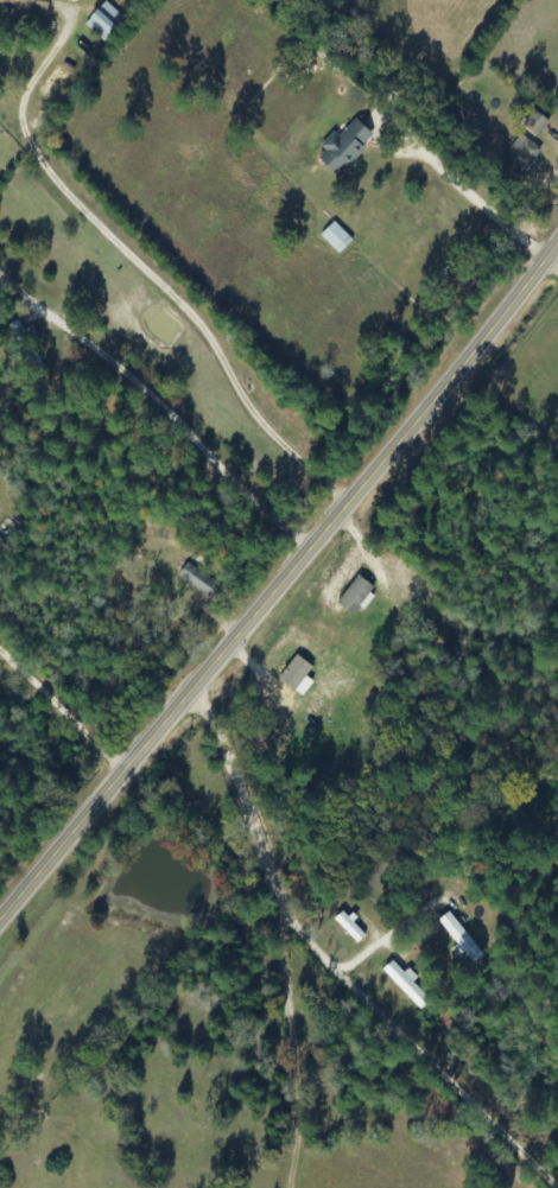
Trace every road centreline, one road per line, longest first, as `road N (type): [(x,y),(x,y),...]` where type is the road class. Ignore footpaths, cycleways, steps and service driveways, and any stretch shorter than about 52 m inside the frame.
road 1 (secondary): [(557,246),(189,701),(0,920)]
road 2 (residential): [(555,1187),(278,925),(226,741),(189,701)]

